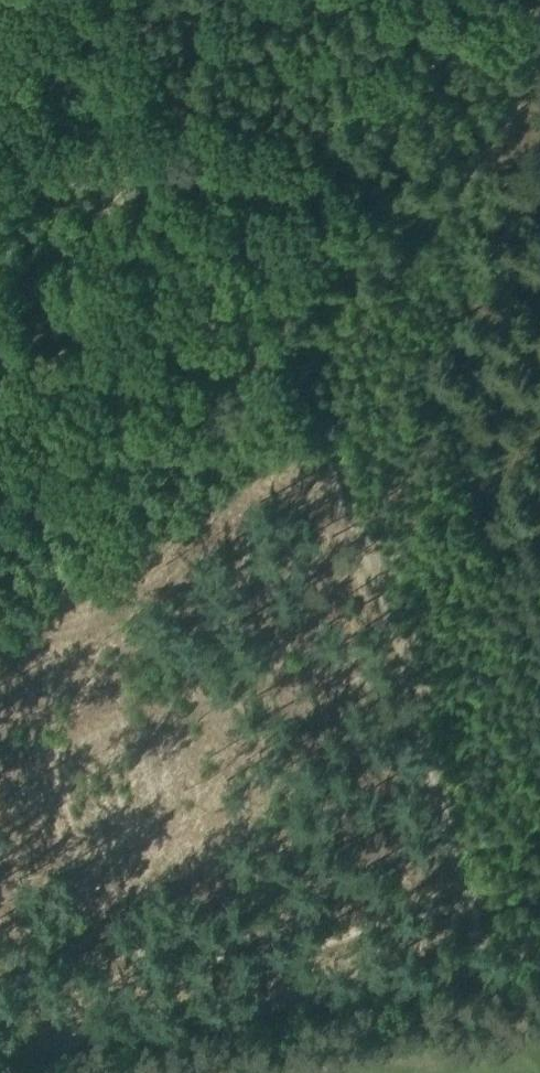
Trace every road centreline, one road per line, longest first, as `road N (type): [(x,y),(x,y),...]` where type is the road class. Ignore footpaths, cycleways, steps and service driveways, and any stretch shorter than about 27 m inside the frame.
road 1 (track): [(298,370),(381,554),(461,813),(495,968)]
road 2 (track): [(495,968),(0,1050)]
road 3 (track): [(539,74),(404,254),(298,370)]

